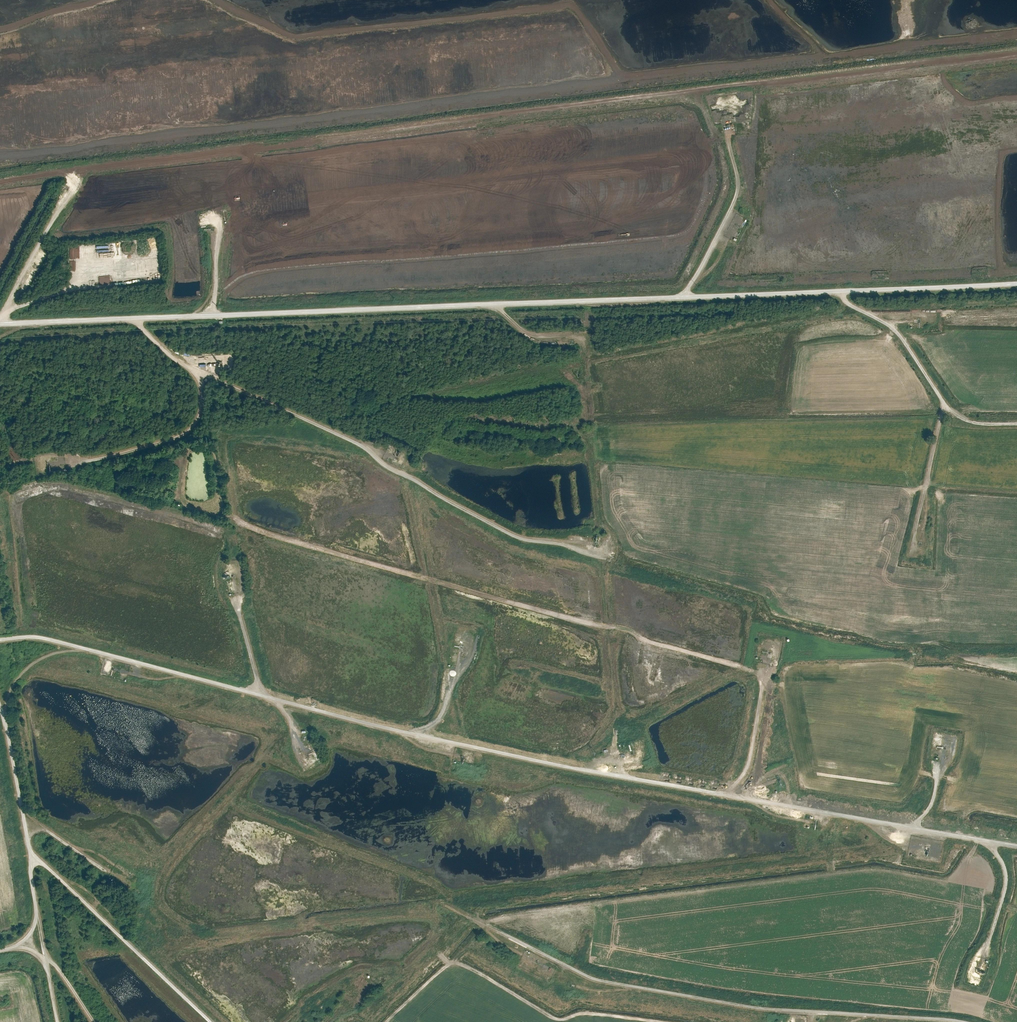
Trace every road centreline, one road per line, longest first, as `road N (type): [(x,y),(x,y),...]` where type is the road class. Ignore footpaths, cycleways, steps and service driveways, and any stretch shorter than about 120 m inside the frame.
road 1 (track): [(0,639),(66,643),(596,773),(1016,845)]
road 2 (unclassified): [(1016,279),(0,324)]
road 3 (track): [(956,1021),(759,1008),(598,980),(459,912)]
road 4 (track): [(364,447),(389,469),(514,536),(599,555)]
road 5 (track): [(87,648),(39,660),(7,701),(31,855)]
road 6 (track): [(173,357),(396,459)]
road 7 (track): [(31,855),(211,1021)]
road 8 (track): [(194,371),(198,415),(179,437),(56,469)]
road 9 (track): [(689,285),(738,189),(728,110)]
road 10 (track): [(721,794),(748,766),(776,642)]
road 11 (track): [(19,806),(135,891)]
road 12 (track): [(989,840),(1007,883),(979,966)]
road 13 (track): [(6,309),(67,191)]
road 14 (track): [(269,697),(234,580)]

